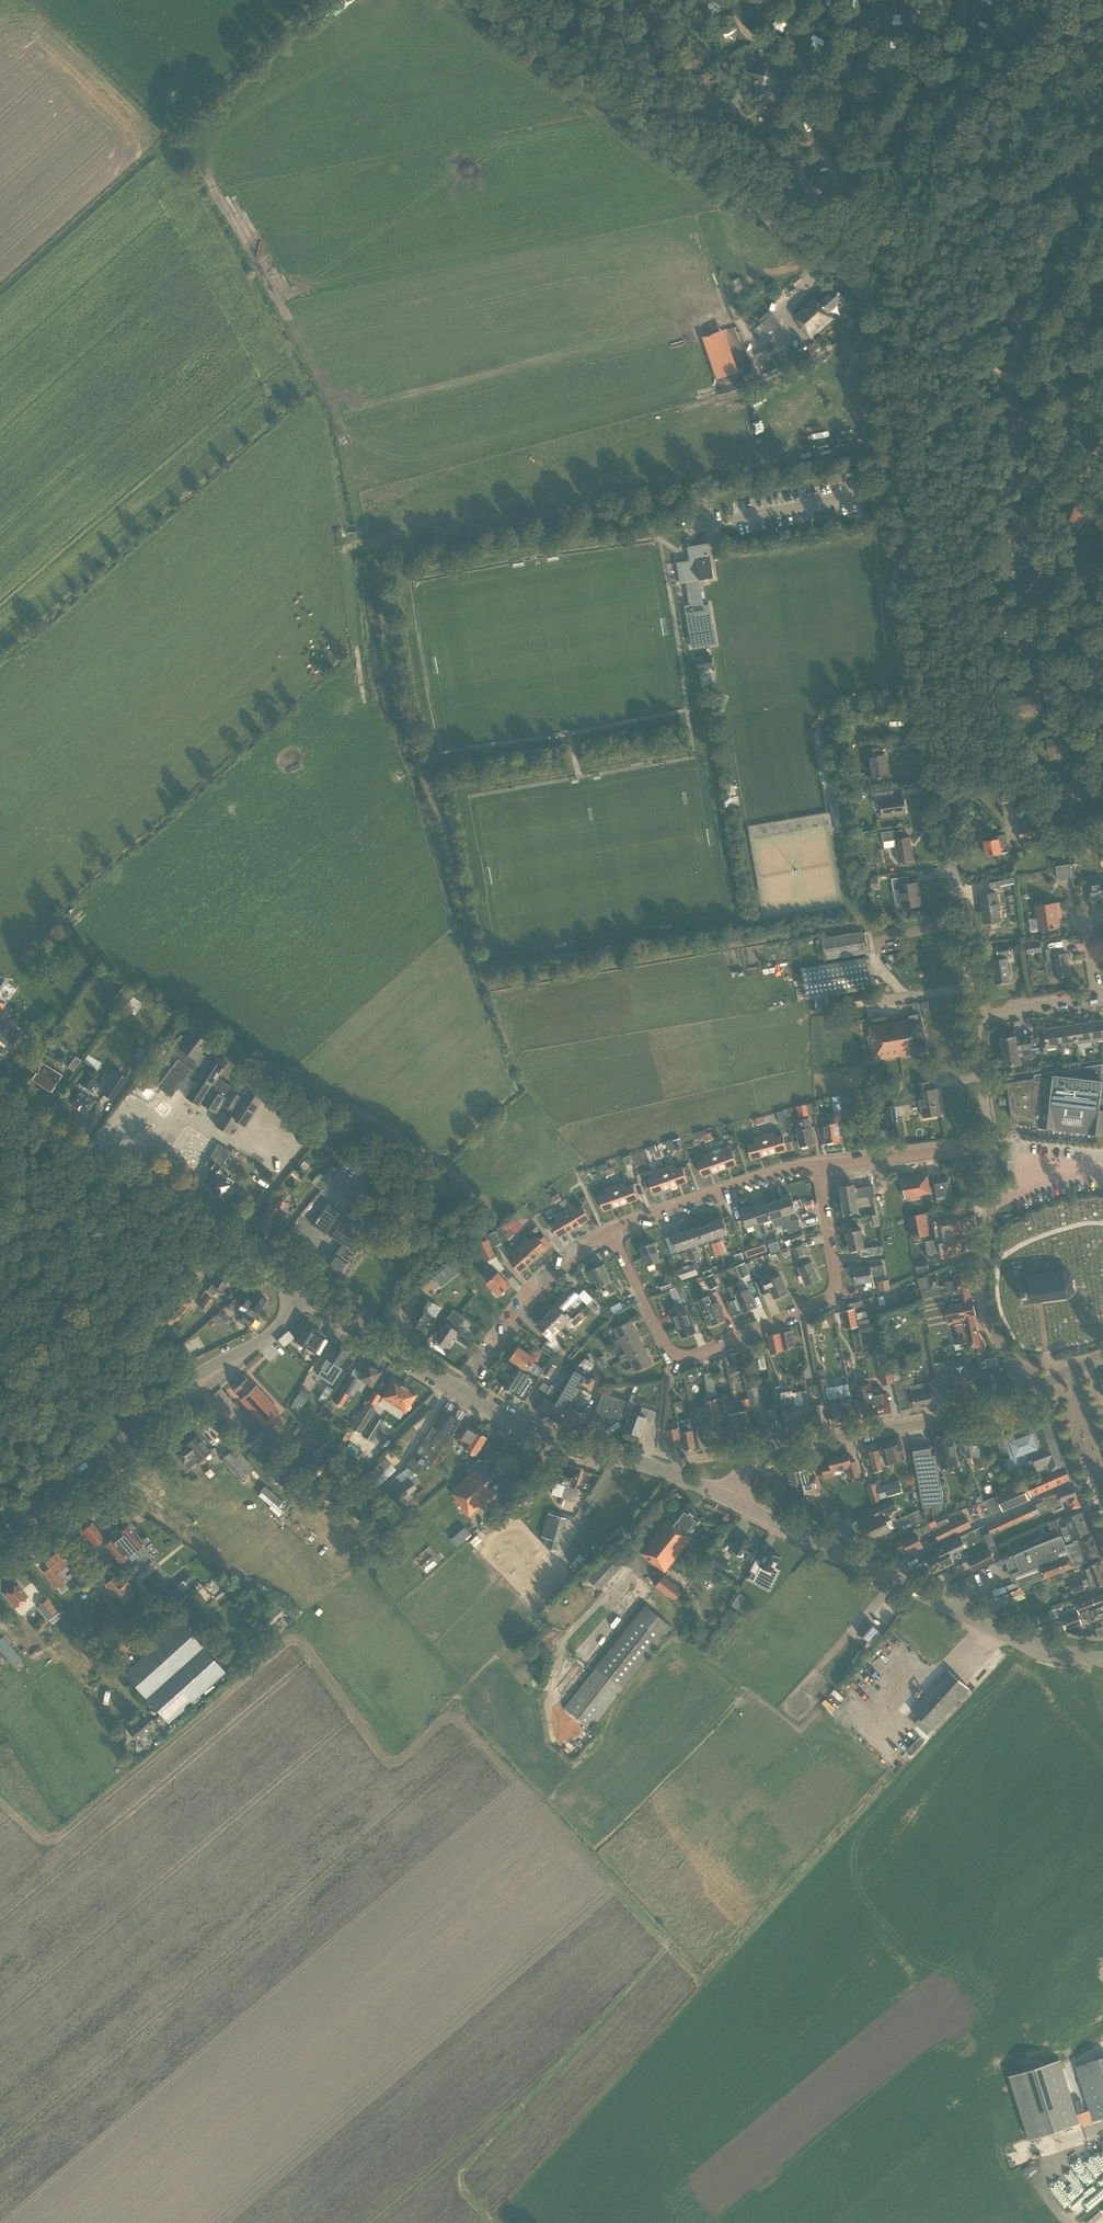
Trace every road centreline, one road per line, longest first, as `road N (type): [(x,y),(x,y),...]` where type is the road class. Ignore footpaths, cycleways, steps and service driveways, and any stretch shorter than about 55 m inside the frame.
road 1 (unclassified): [(973,1017),(878,325),(861,293)]
road 2 (track): [(1072,608),(1063,568),(1007,502),(998,477),(984,335),(1052,210),(1076,195),(1102,200)]
road 3 (unclassified): [(861,293),(469,0)]
road 4 (unclassified): [(821,1163),(834,1290),(695,1355),(667,1345),(610,1231)]
road 5 (tertiary): [(1102,1659),(1022,1640),(729,1499)]
road 6 (tertiary): [(0,1538),(190,1380),(270,1335),(303,1291)]
road 7 (tertiary): [(303,1291),(0,1099)]
road 8 (tertiary): [(729,1499),(749,1465),(769,1453),(1009,1408),(1036,1390)]
road 9 (track): [(1069,0),(1043,62),(987,112),(935,199),(878,251)]
road 10 (tertiary): [(729,1499),(675,1474),(552,1440),(465,1393)]
road 11 (track): [(588,0),(686,104),(715,115),(812,91)]
road 12 (unclassified): [(610,1231),(768,1173),(821,1163)]
road 13 (unclassified): [(465,1393),(541,1289),(610,1231)]
road 14 (unclassified): [(1036,1390),(998,1339),(985,1305),(992,1196)]
road 15 (track): [(314,0),(160,140)]
road 16 (tertiary): [(465,1393),(303,1291)]
road 17 (track): [(812,91),(871,73),(947,31),(963,0)]
road 18 (unclassified): [(821,1163),(991,1146)]
road 19 (track): [(1033,615),(1059,647),(1051,691),(1102,733)]
road 20 (unclassified): [(991,1146),(973,1017)]
road 21 (track): [(679,0),(703,57),(740,111)]
road 22 (residential): [(973,1017),(1098,997)]

